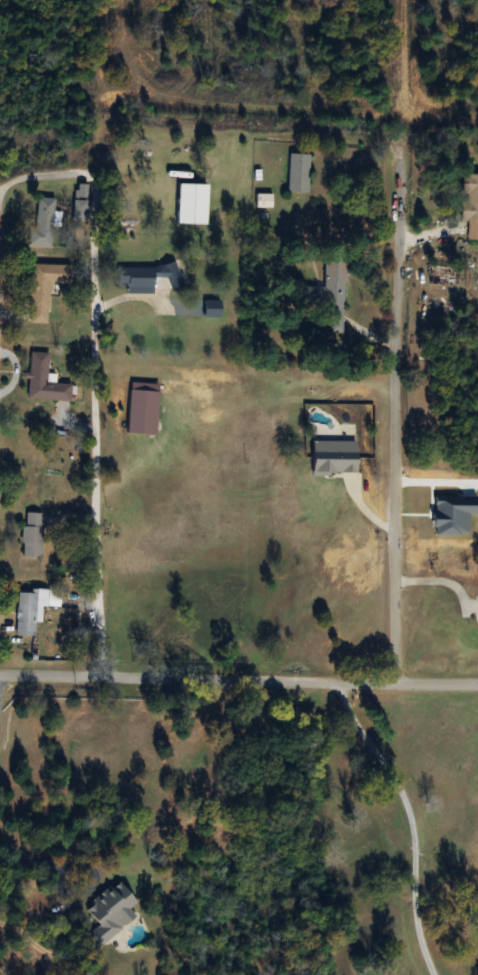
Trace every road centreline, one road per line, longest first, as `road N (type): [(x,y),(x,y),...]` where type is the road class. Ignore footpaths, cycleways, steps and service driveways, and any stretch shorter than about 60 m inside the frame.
road 1 (residential): [(0,241),(3,195),(19,183),(97,177),(95,679)]
road 2 (residential): [(394,685),(403,145)]
road 3 (residential): [(477,686),(0,675)]

